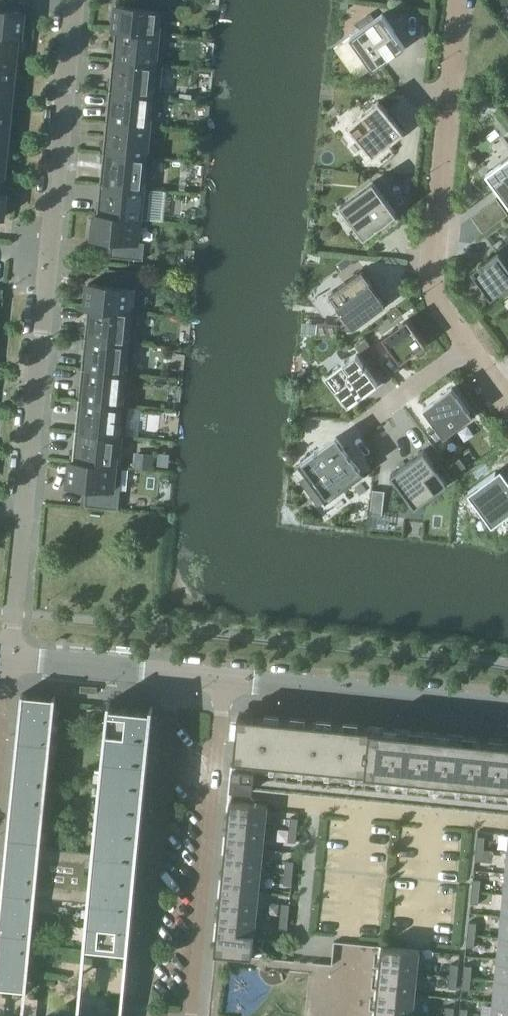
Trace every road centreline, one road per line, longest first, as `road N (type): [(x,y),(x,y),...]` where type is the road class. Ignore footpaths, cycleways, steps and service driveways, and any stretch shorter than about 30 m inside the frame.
road 1 (residential): [(456,0),(431,272),(436,302),(507,404)]
road 2 (residential): [(9,660),(48,256)]
road 3 (residential): [(173,675),(141,1015)]
road 4 (residential): [(188,1015),(219,681)]
road 5 (residential): [(219,681),(507,711)]
road 6 (residential): [(48,256),(74,0)]
road 7 (residential): [(9,660),(173,675)]

